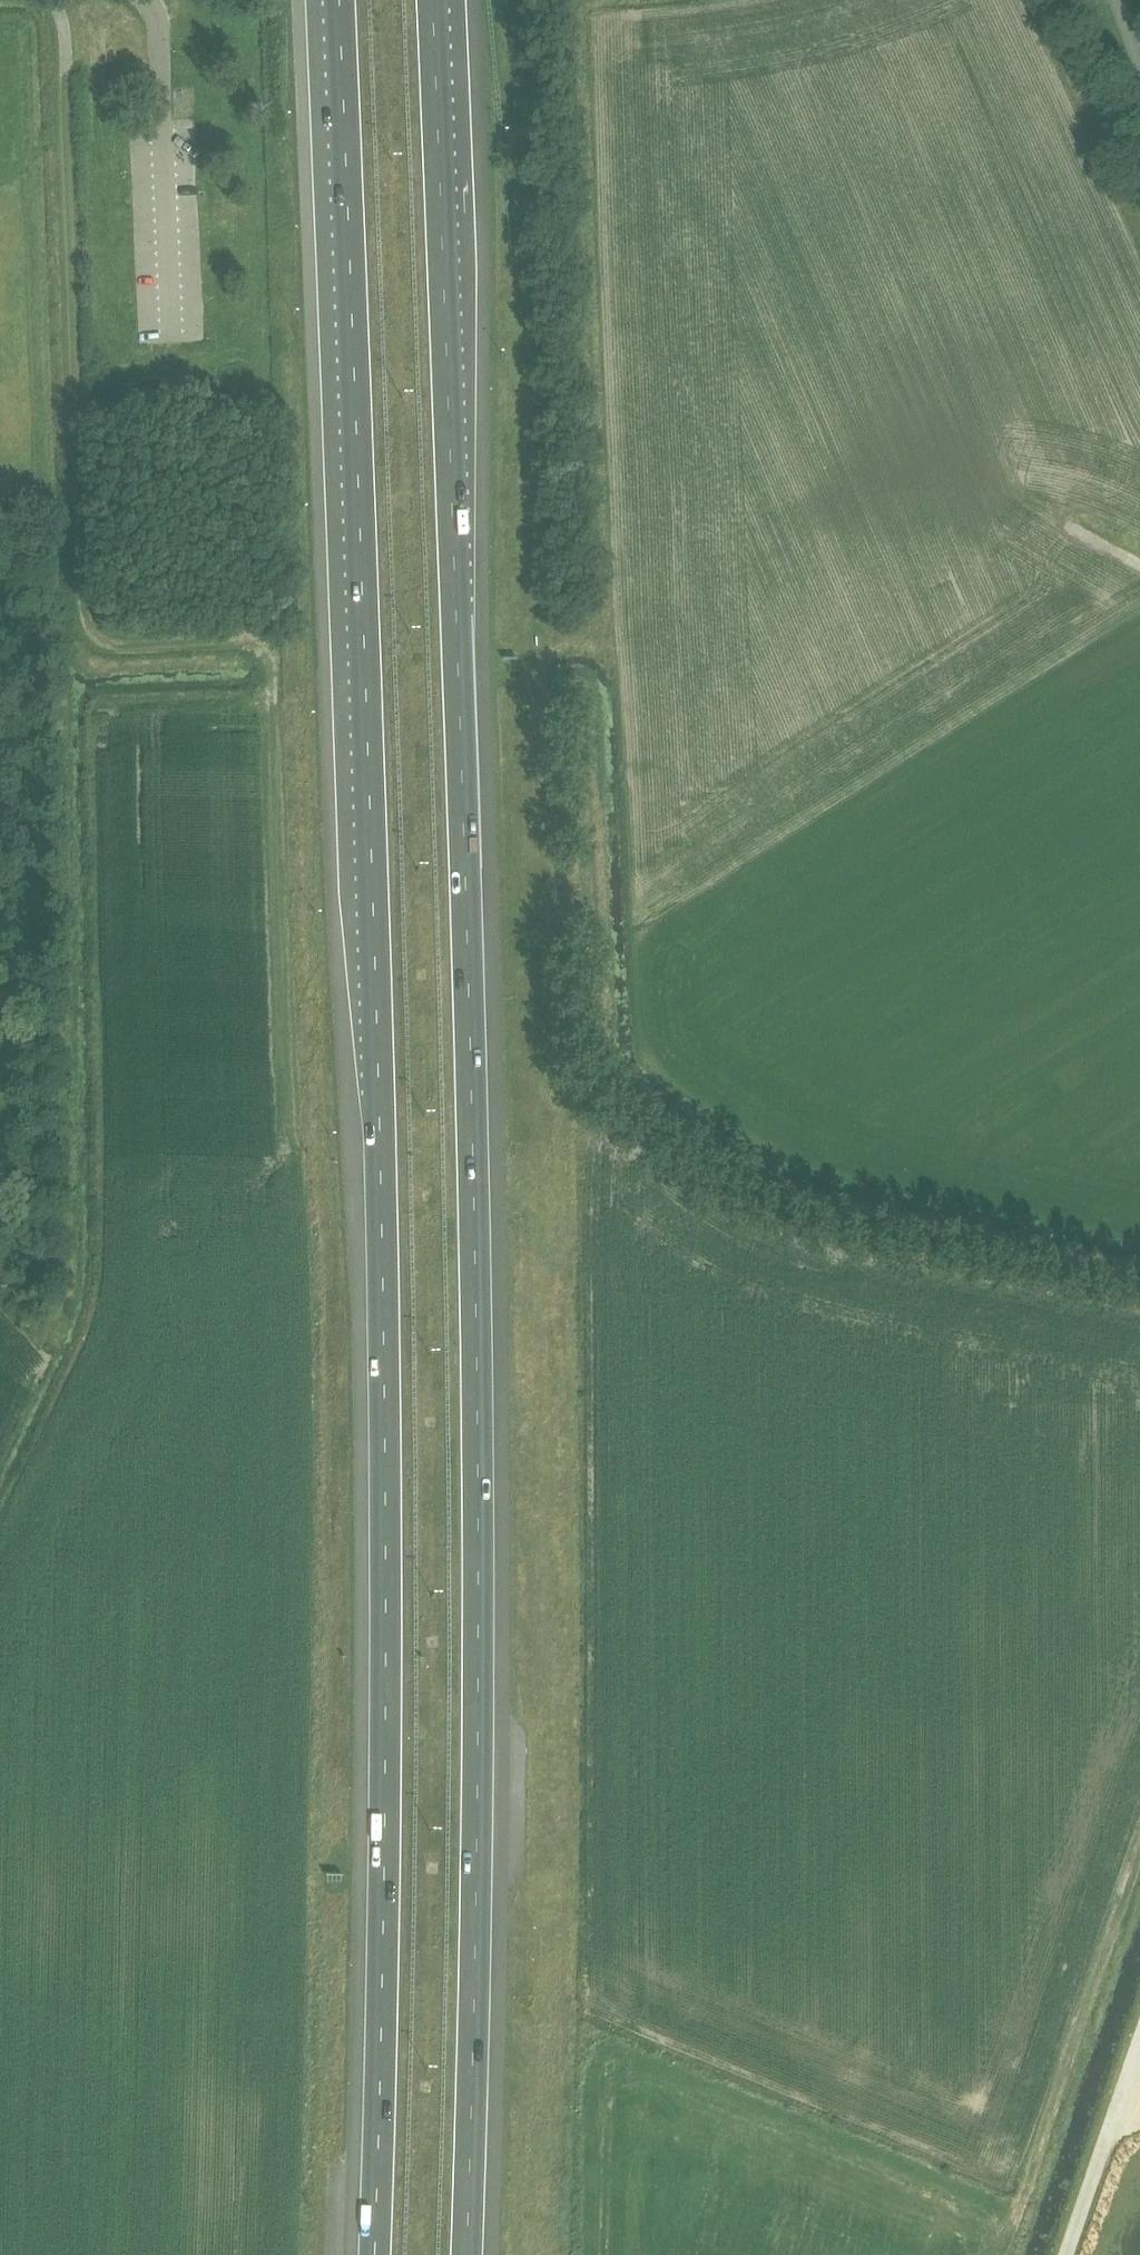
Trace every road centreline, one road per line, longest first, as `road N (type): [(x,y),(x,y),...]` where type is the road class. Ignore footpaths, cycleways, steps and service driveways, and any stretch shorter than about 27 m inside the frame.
road 1 (motorway): [(337,0),(380,1180),(370,2254)]
road 2 (motorway): [(468,2254),(480,1584),(473,1107),(435,0)]
road 3 (unclassified): [(145,0),(160,30),(169,340)]
road 4 (unclassified): [(1066,2254),(1139,2041)]

